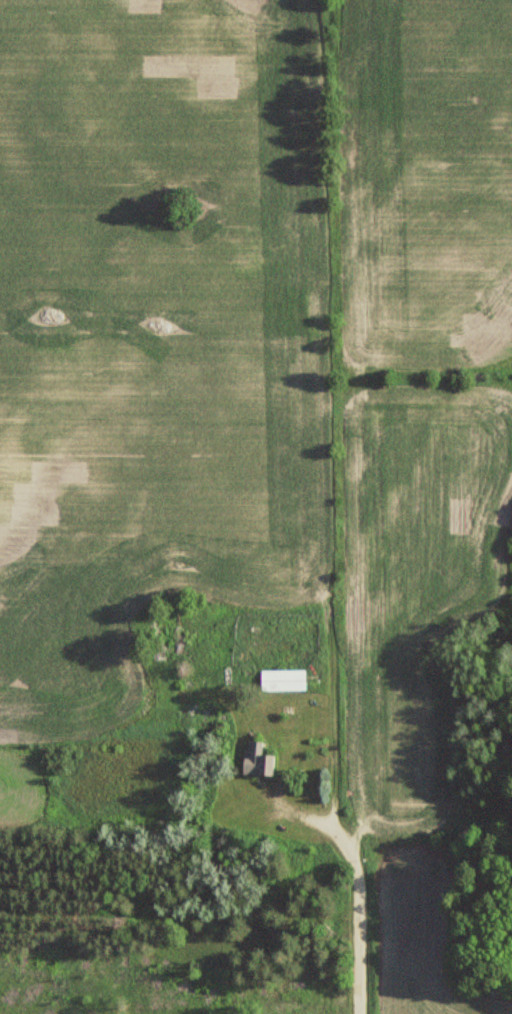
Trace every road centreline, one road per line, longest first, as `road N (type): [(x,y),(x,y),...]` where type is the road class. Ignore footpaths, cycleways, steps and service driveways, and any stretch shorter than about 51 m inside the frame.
road 1 (residential): [(361,1013),(355,882),(334,822)]

